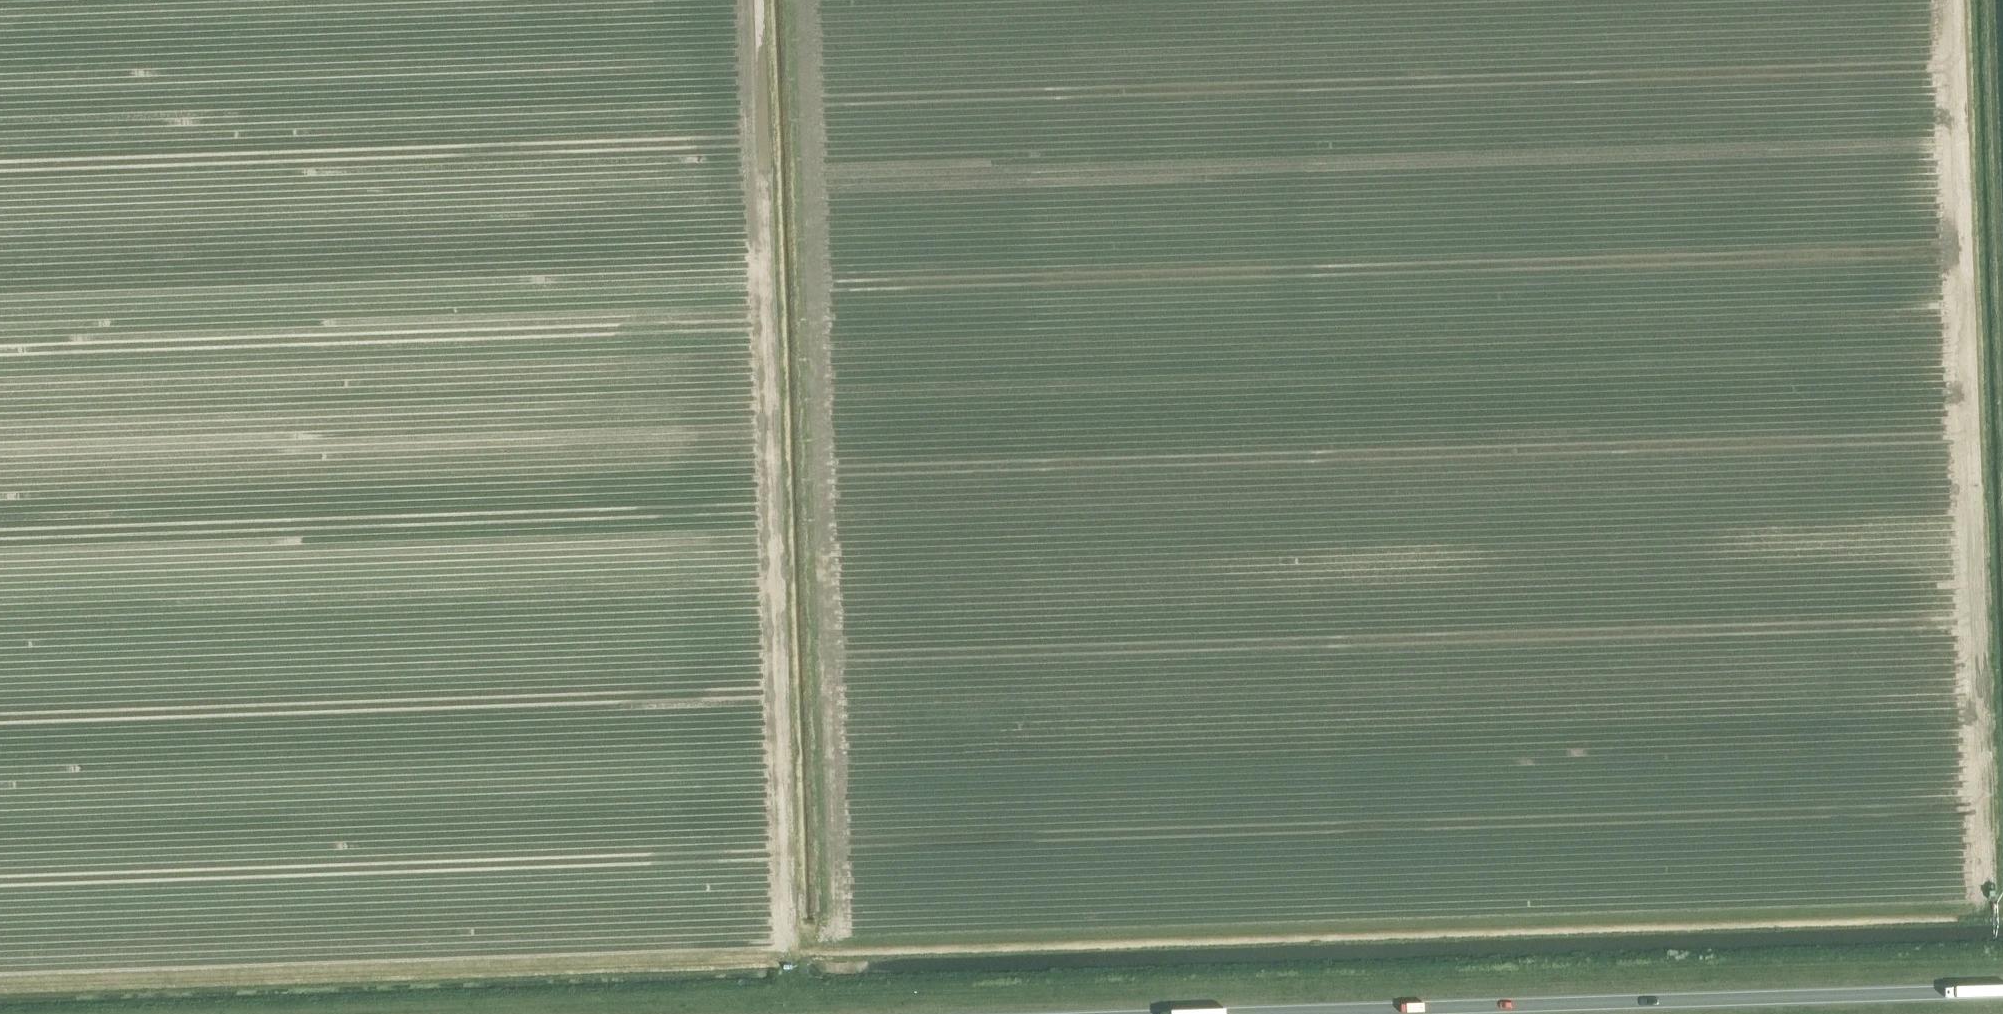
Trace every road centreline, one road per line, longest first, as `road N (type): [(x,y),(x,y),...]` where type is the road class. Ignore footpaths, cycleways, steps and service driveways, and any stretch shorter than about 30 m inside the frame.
road 1 (trunk): [(2002,991),(1219,1013)]
road 2 (track): [(764,165),(758,0)]

